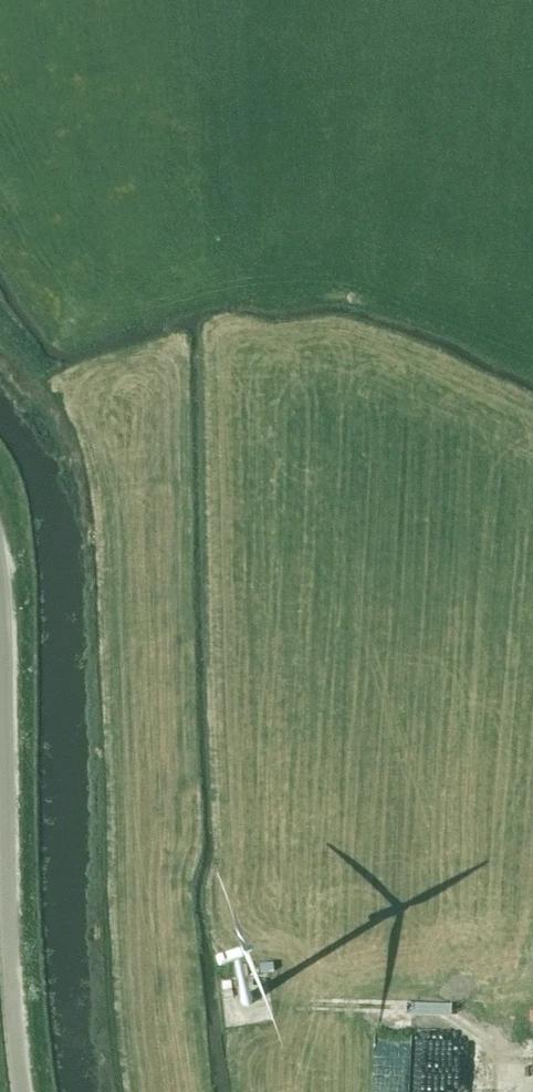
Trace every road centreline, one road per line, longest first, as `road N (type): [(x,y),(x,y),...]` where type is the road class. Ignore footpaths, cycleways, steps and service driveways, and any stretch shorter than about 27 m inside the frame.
road 1 (tertiary): [(17,1091),(0,908)]

